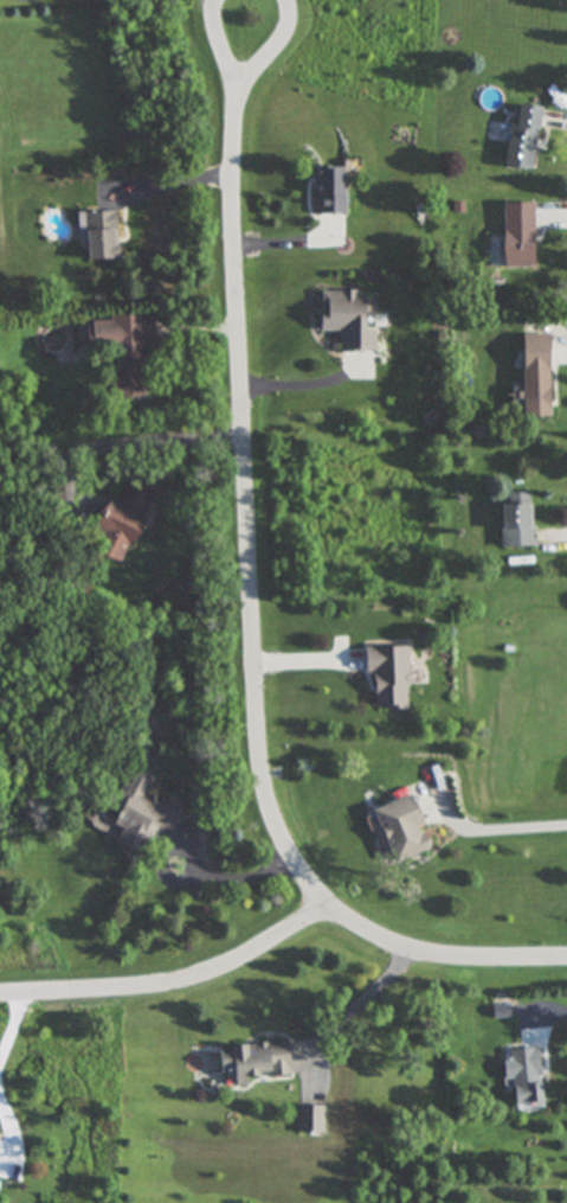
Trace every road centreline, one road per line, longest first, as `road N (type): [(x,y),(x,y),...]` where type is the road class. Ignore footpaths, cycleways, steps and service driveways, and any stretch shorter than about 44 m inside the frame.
road 1 (residential): [(323,914),(271,830),(257,766),(232,224),(249,9)]
road 2 (residential): [(323,914),(254,961),(186,987),(0,1004)]
road 3 (residential): [(566,968),(405,962),(354,940),(323,914)]

